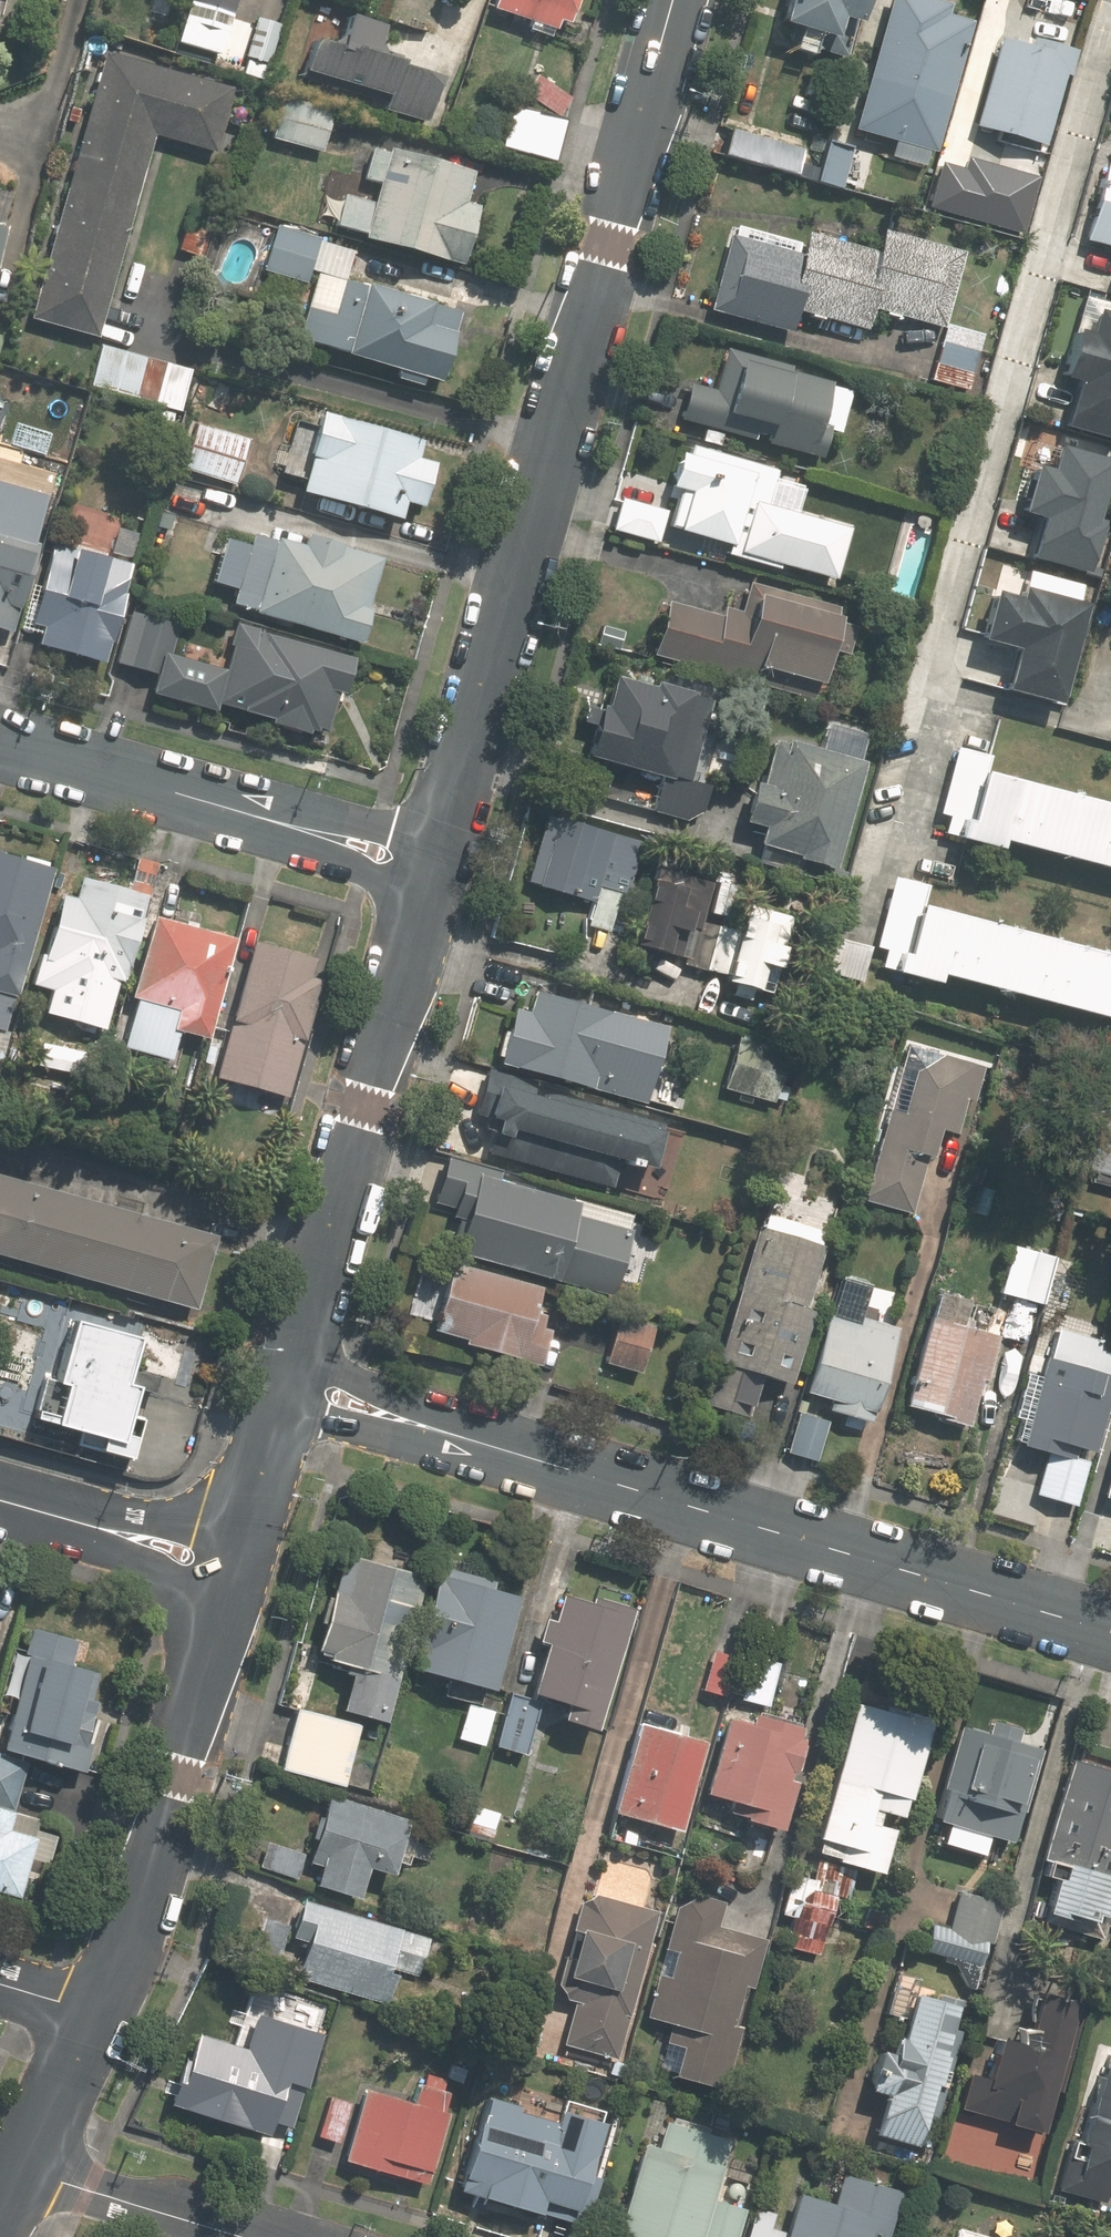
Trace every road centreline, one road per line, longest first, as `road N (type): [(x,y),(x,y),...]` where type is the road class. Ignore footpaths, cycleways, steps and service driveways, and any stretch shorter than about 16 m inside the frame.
road 1 (tertiary): [(676,0),(439,840)]
road 2 (residential): [(1110,1633),(464,1438)]
road 3 (tertiary): [(425,893),(294,1359)]
road 4 (tertiary): [(223,1600),(175,1776),(93,2014)]
road 5 (residential): [(296,828),(0,744)]
road 6 (residential): [(18,2166),(245,2236)]
road 7 (residential): [(294,1359),(409,1400),(464,1438)]
road 8 (residential): [(464,1438),(406,1437),(280,1406)]
road 9 (tertiary): [(93,2014),(18,2166)]
road 10 (residential): [(85,1525),(200,1519),(243,1529)]
road 11 (residential): [(223,1600),(178,1587),(85,1525)]
road 12 (residential): [(425,893),(323,857),(296,828)]
road 13 (residential): [(296,828),(394,827),(439,840)]
road 14 (tertiary): [(280,1406),(243,1529)]

